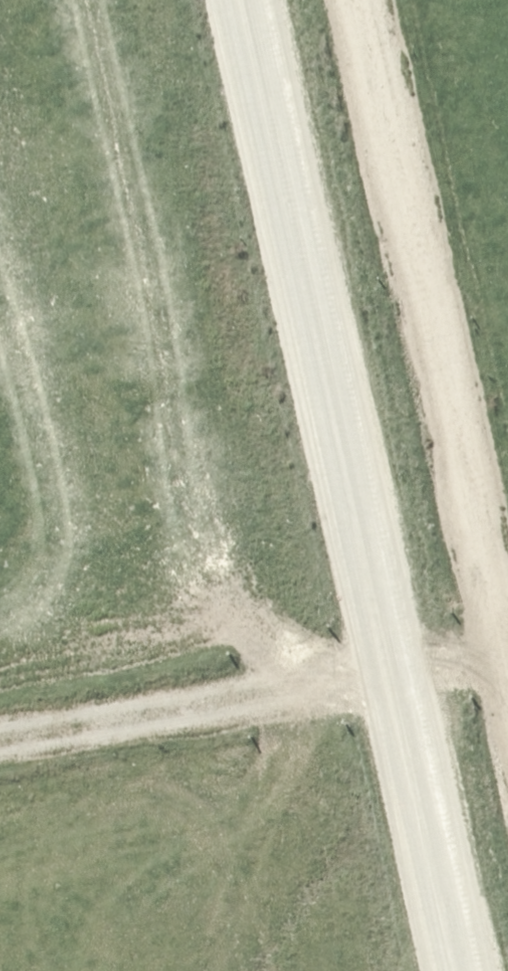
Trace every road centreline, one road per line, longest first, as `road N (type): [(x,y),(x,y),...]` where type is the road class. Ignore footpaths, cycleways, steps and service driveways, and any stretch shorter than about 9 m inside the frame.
road 1 (unclassified): [(478,970),(262,0)]
road 2 (track): [(370,0),(507,621)]
road 3 (track): [(408,656),(0,735)]

